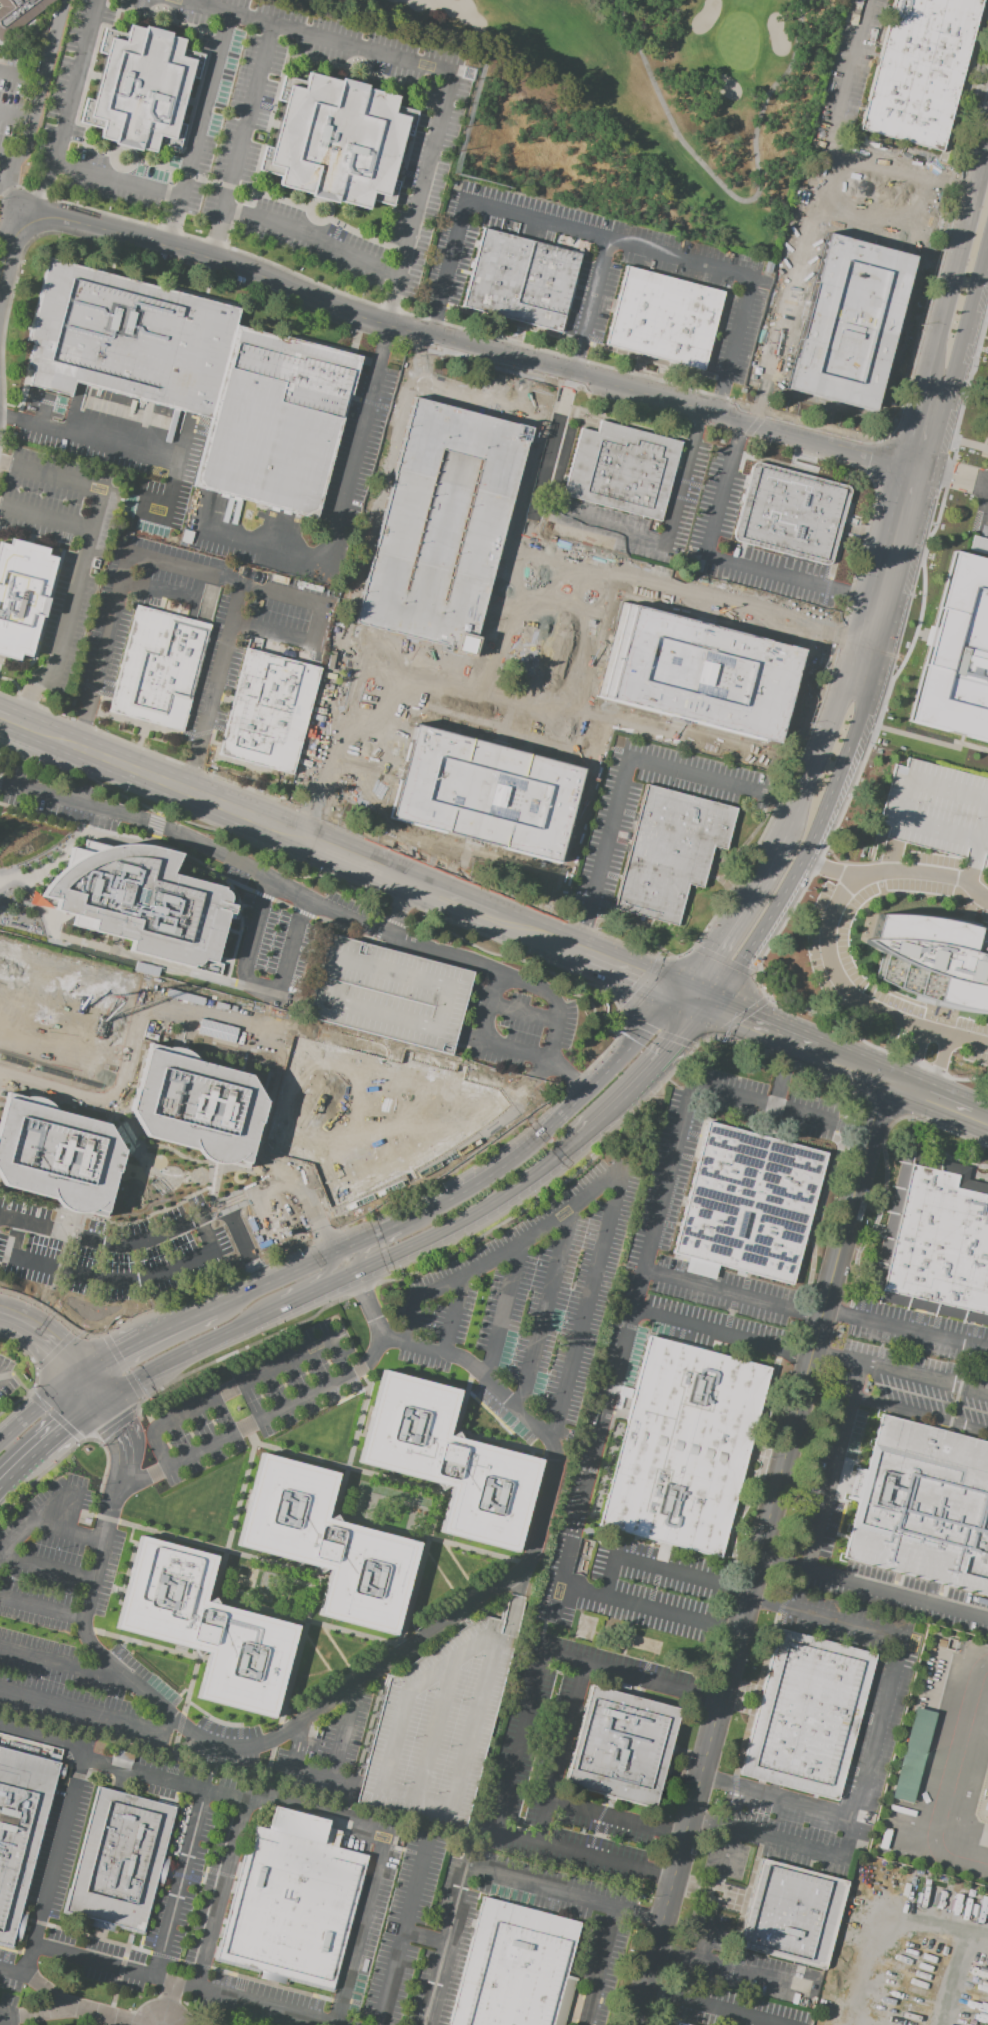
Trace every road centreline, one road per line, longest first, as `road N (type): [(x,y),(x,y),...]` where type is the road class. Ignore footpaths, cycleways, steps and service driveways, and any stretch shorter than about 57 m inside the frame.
road 1 (tertiary): [(636,2024),(879,1086)]
road 2 (residential): [(916,466),(390,325),(245,270),(62,218),(27,223)]
road 3 (secondary): [(690,1001),(648,1024),(588,1090),(484,1178),(215,1303)]
road 4 (secondary): [(106,1401),(180,1358),(444,1236),(516,1194),(587,1137)]
road 5 (secondary): [(326,847),(7,717)]
road 6 (tertiary): [(830,768),(901,524)]
road 7 (tertiary): [(933,405),(987,200)]
road 8 (tertiary): [(690,1001),(757,916),(799,839)]
road 9 (secondary): [(815,1059),(690,1001)]
road 10 (secondary): [(445,1197),(425,1226),(356,1260),(356,1277)]

